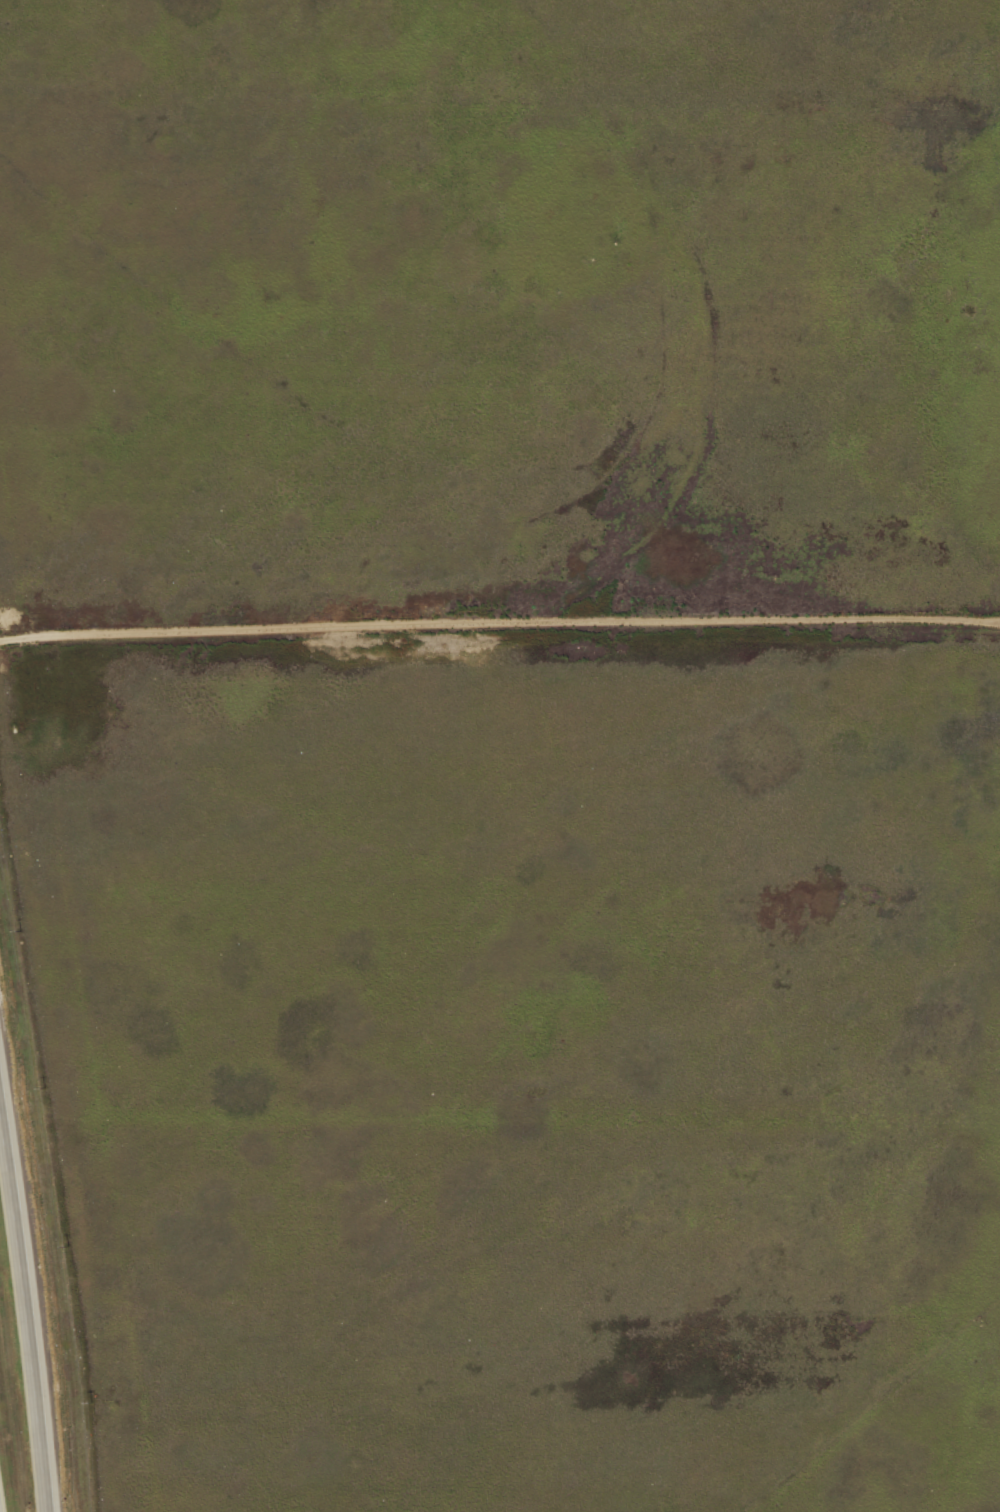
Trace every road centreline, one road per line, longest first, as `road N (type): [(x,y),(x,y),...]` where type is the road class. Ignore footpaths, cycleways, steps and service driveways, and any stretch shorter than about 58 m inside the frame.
road 1 (trunk): [(43,1511),(0,1143)]

